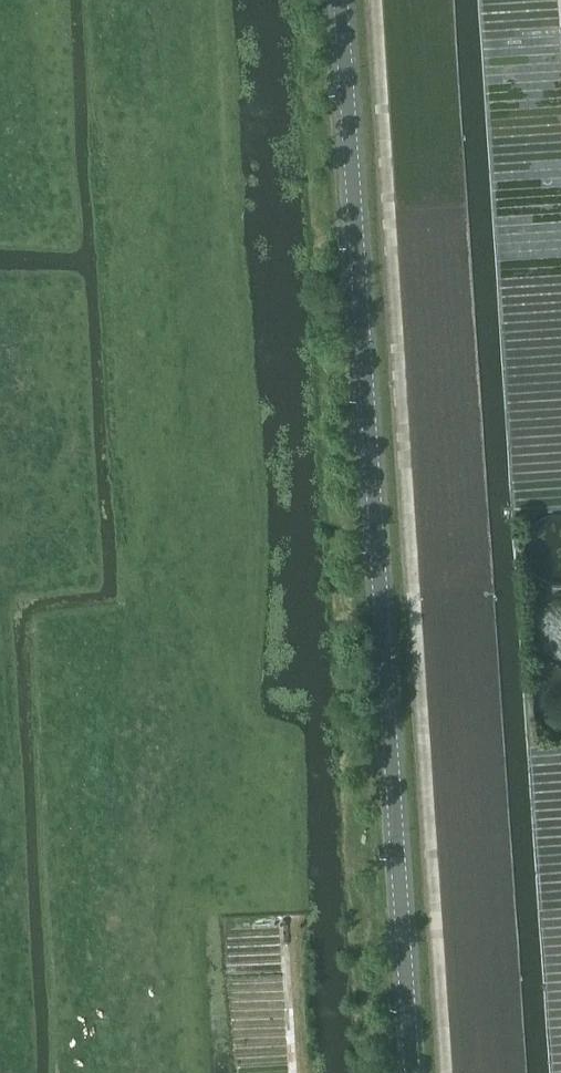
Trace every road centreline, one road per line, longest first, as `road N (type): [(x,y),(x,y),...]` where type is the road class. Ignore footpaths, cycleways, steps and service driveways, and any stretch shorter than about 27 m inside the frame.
road 1 (unclassified): [(409,1072),(339,0)]

